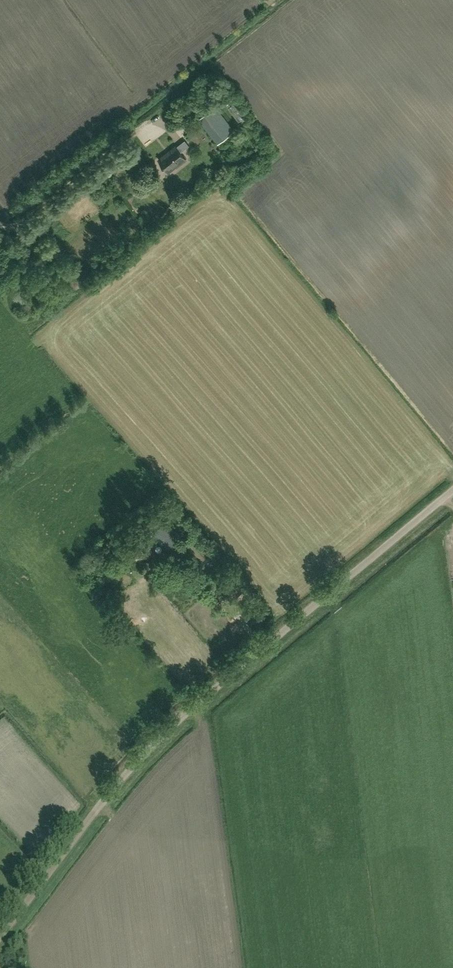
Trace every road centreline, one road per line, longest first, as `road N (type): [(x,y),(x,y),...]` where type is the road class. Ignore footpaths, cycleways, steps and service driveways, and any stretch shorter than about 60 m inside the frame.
road 1 (unclassified): [(0,937),(145,752),(452,491)]

